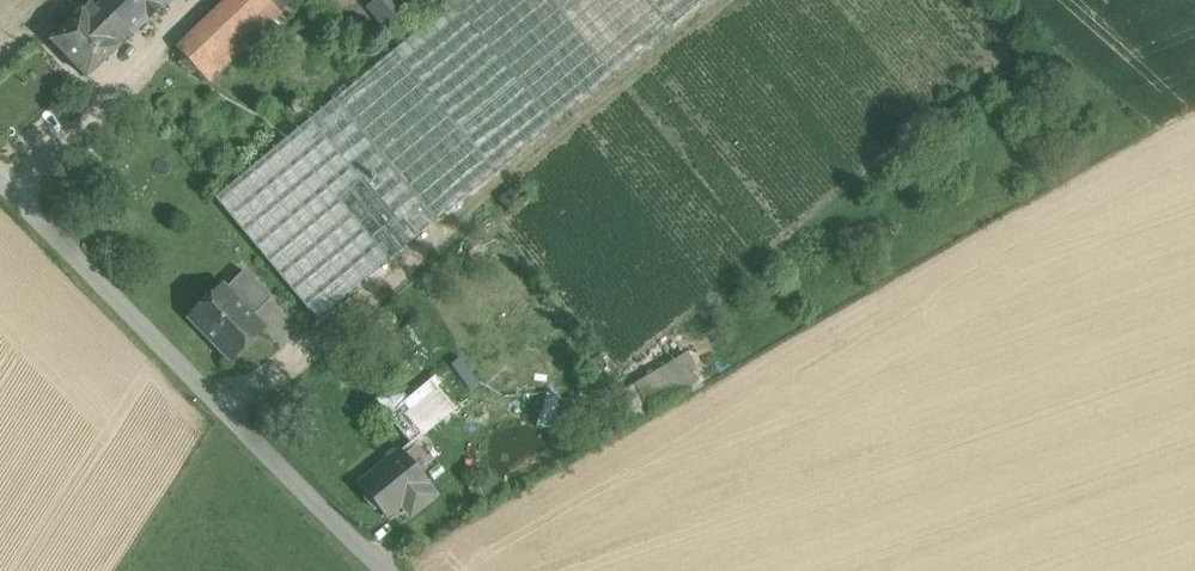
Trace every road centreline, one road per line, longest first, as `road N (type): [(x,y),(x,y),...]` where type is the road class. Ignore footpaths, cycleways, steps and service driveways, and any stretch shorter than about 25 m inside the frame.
road 1 (unclassified): [(383,570),(0,178)]

